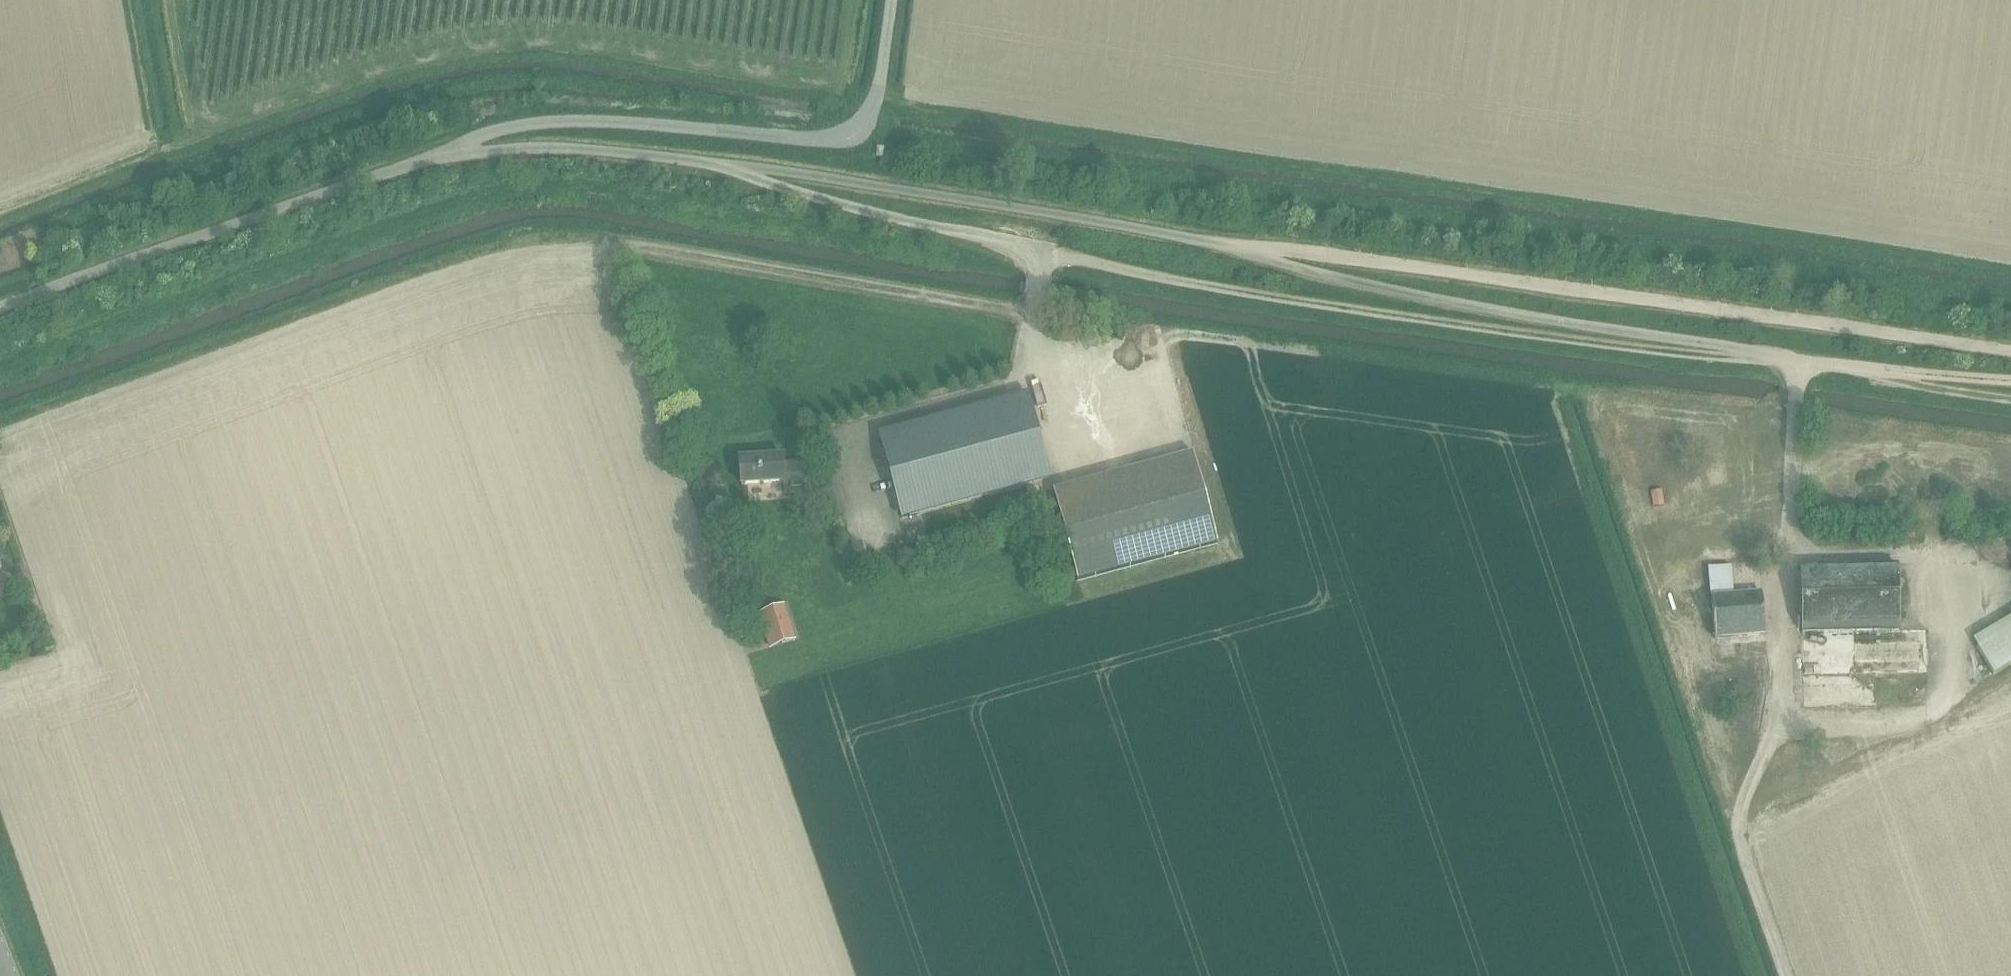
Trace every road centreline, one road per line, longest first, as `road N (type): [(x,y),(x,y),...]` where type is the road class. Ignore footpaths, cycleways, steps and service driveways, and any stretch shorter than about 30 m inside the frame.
road 1 (unclassified): [(2010,352),(1214,242),(739,166),(552,149),(450,157)]
road 2 (residential): [(450,157),(489,133),(558,121),(815,140),(854,134),(874,108),(892,0)]
road 3 (unclassified): [(0,309),(450,157)]
road 4 (track): [(594,235),(1032,312)]
road 5 (track): [(1797,362),(2010,401)]
road 6 (track): [(1797,362),(2010,379)]

